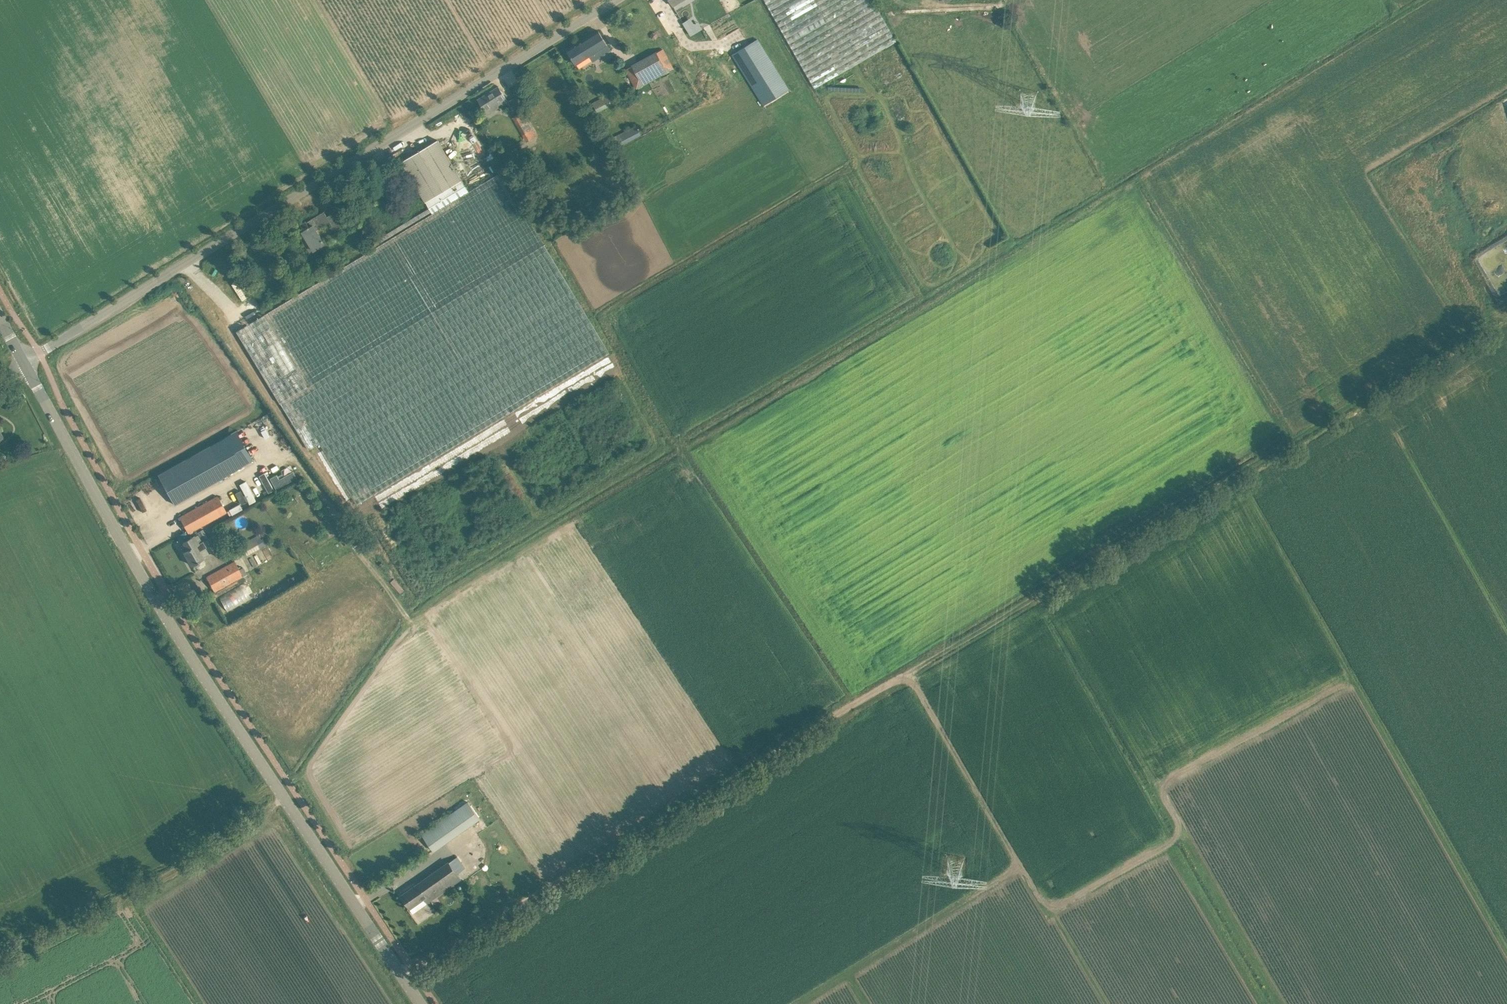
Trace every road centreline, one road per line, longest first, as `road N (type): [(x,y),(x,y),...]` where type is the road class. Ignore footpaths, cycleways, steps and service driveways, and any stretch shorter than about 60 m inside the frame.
road 1 (tertiary): [(420,1003),(184,647),(22,357)]
road 2 (track): [(1506,309),(912,668)]
road 3 (unclassified): [(22,357),(615,0)]
road 4 (track): [(912,668),(401,976)]
road 5 (track): [(1195,769),(1162,793),(1178,838),(1053,909),(912,668)]
road 6 (track): [(284,799),(175,876),(0,966)]
road 7 (track): [(801,1003),(1023,869)]

